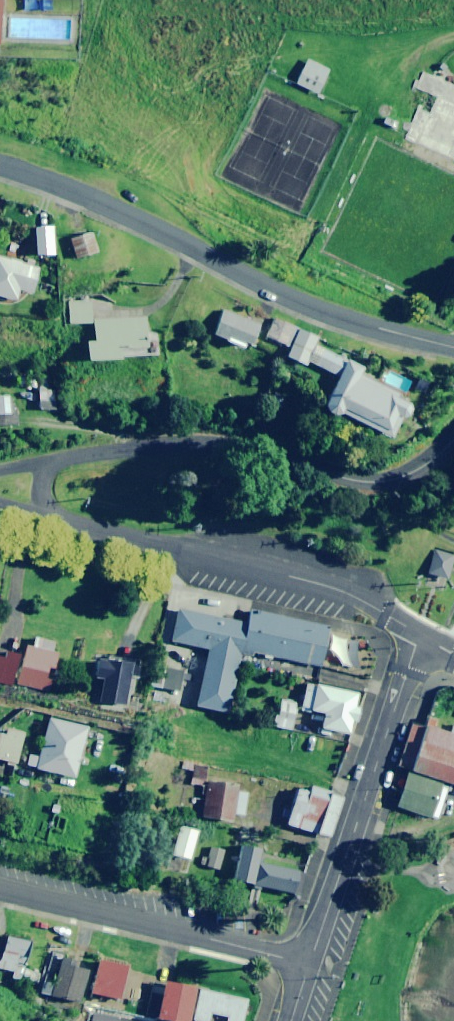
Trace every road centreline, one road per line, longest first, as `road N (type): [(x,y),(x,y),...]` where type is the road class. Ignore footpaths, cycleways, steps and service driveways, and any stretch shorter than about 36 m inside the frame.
road 1 (residential): [(453,439),(403,476),(371,482),(201,443),(44,462)]
road 2 (residential): [(48,518),(337,589),(420,634)]
road 3 (tertiary): [(310,963),(420,634)]
road 4 (residential): [(305,303),(128,214),(0,164)]
road 5 (tertiary): [(0,887),(310,963)]
road 6 (residential): [(305,303),(453,346)]

